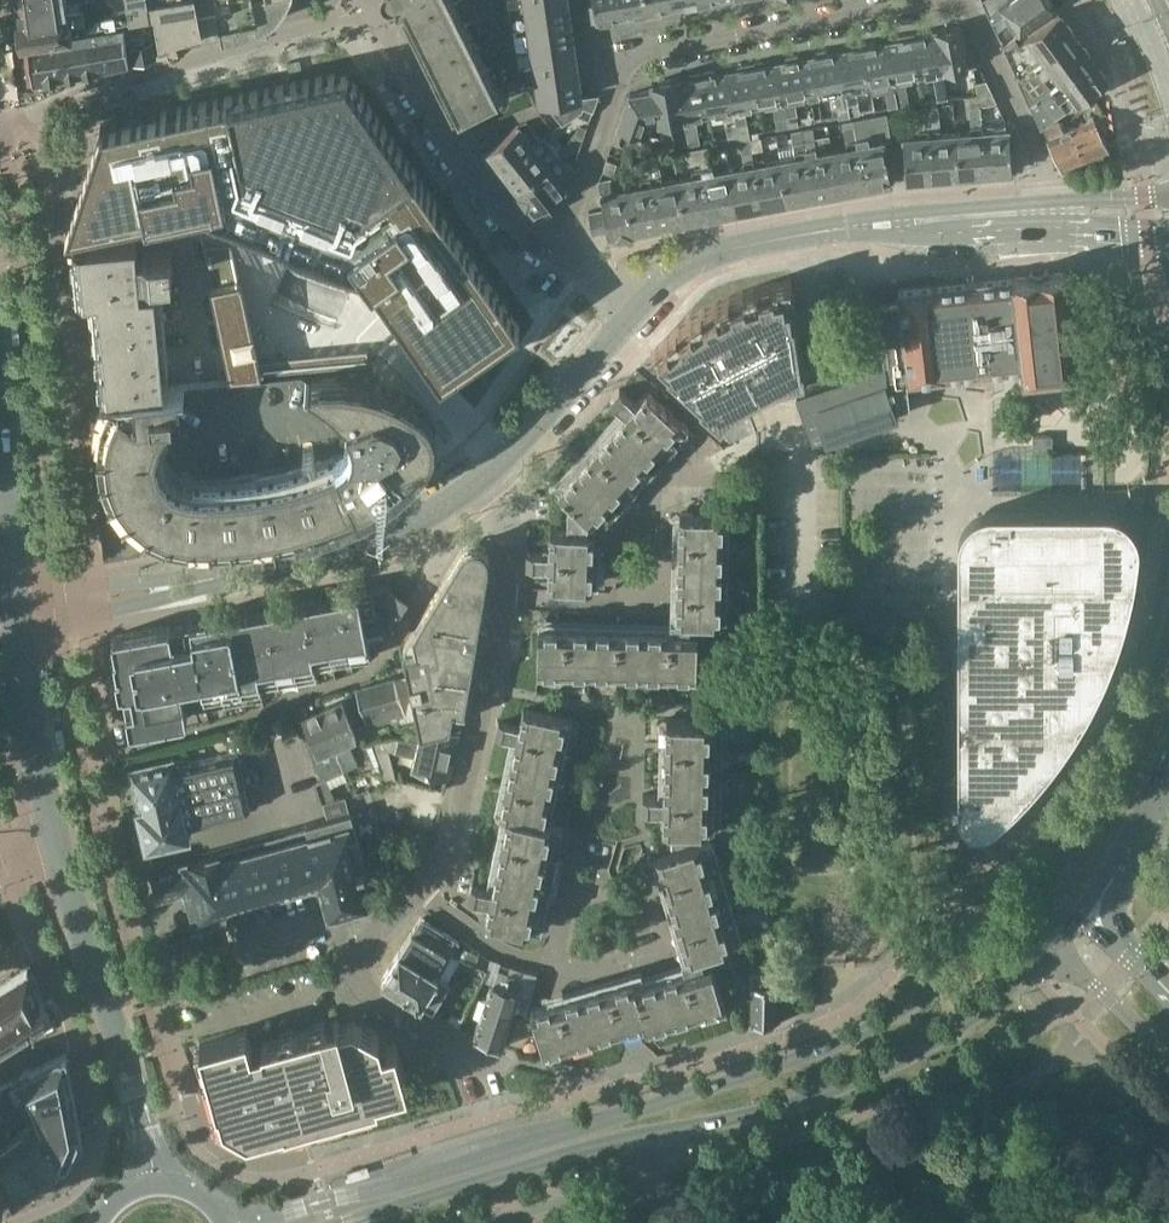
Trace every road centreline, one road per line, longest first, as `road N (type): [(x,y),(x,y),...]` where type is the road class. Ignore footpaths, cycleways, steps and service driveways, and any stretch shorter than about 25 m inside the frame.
road 1 (secondary): [(1037,901),(940,989),(875,1027),(503,1156),(271,1216),(225,1217)]
road 2 (secondary): [(344,1222),(576,1149),(811,1097),(888,1069),(974,1017),(1060,944)]
road 3 (residential): [(41,764),(82,762),(280,709),(379,670),(449,550),(432,514)]
road 4 (residential): [(911,0),(631,52),(555,251)]
road 5 (residential): [(421,897),(454,854),(500,624),(512,520),(493,472)]
road 6 (residential): [(432,514),(340,555),(14,613)]
road 7 (residential): [(1051,215),(842,229),(733,252),(685,266),(640,303)]
road 8 (residential): [(0,120),(371,5)]
road 9 (residential): [(155,1183),(58,837)]
road 10 (residential): [(371,5),(450,143),(518,226),(555,251)]
road 11 (secondary): [(1168,627),(1120,772),(1047,888)]
road 12 (residential): [(594,837),(551,957),(523,959),(421,897)]
road 13 (residential): [(473,1062),(355,988),(421,897)]
road 14 (residential): [(1051,215),(1039,156),(968,0)]
road 15 (residential): [(640,303),(493,472)]
road 16 (residential): [(1060,944),(1168,1066)]
road 17 (residential): [(14,613),(0,457)]
road 18 (residential): [(41,764),(14,613)]
road 19 (secondary): [(1090,913),(1121,876),(1168,782)]
road 20 (residential): [(1051,215),(1084,234),(1168,240)]
road 21 (residential): [(1168,197),(1087,200),(1051,215)]

